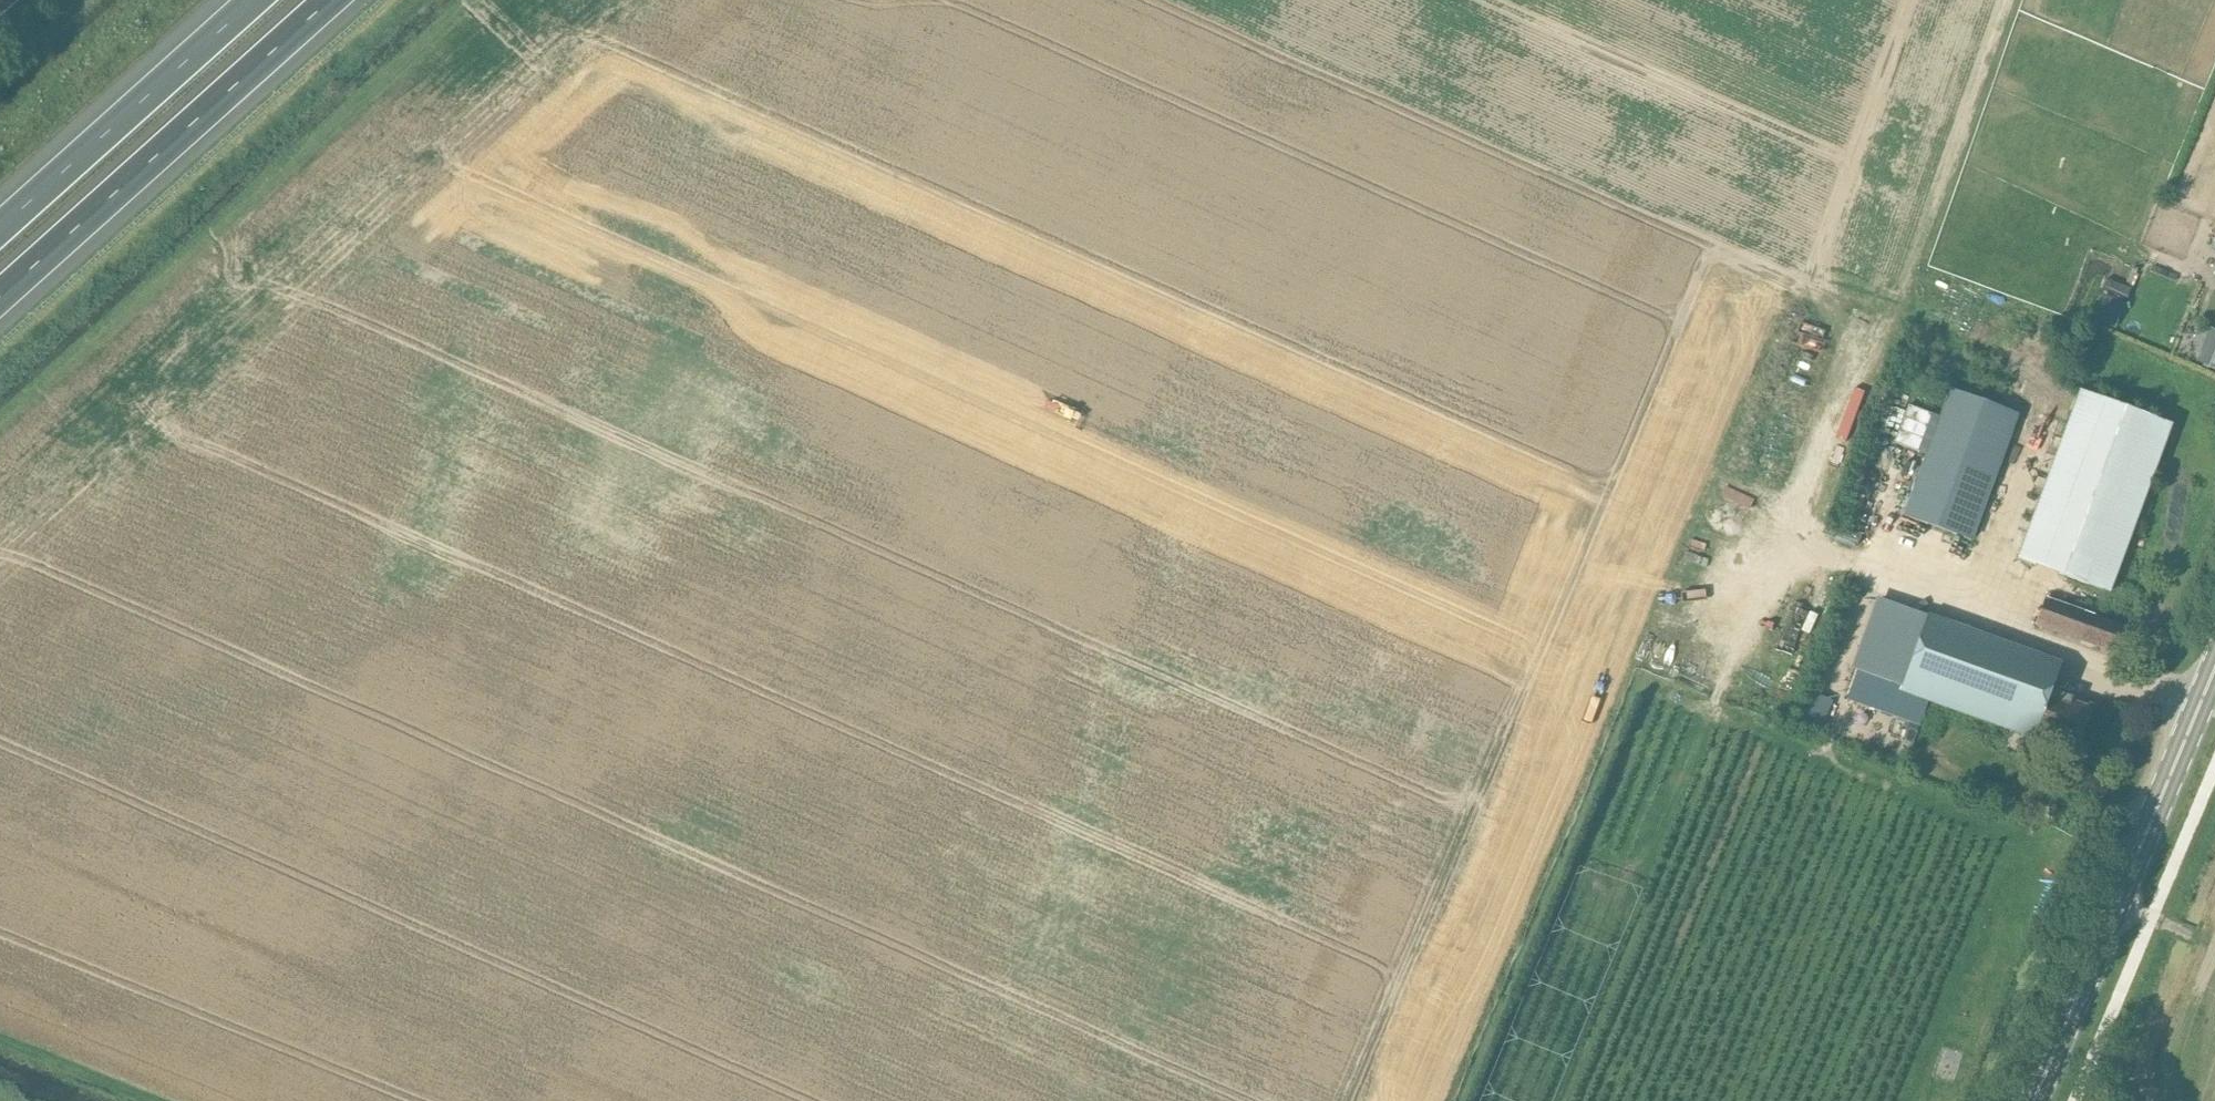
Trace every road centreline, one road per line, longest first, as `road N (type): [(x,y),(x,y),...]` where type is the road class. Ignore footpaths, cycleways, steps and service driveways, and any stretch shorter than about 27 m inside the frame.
road 1 (secondary): [(2035,1100),(2214,672)]
road 2 (motorway): [(0,297),(330,0)]
road 3 (motorway): [(253,0),(0,227)]
road 4 (track): [(1877,571),(1819,553),(1746,557),(1714,580),(1662,644),(1635,652)]
road 5 (track): [(1877,571),(1836,679),(1838,709),(1823,752)]

